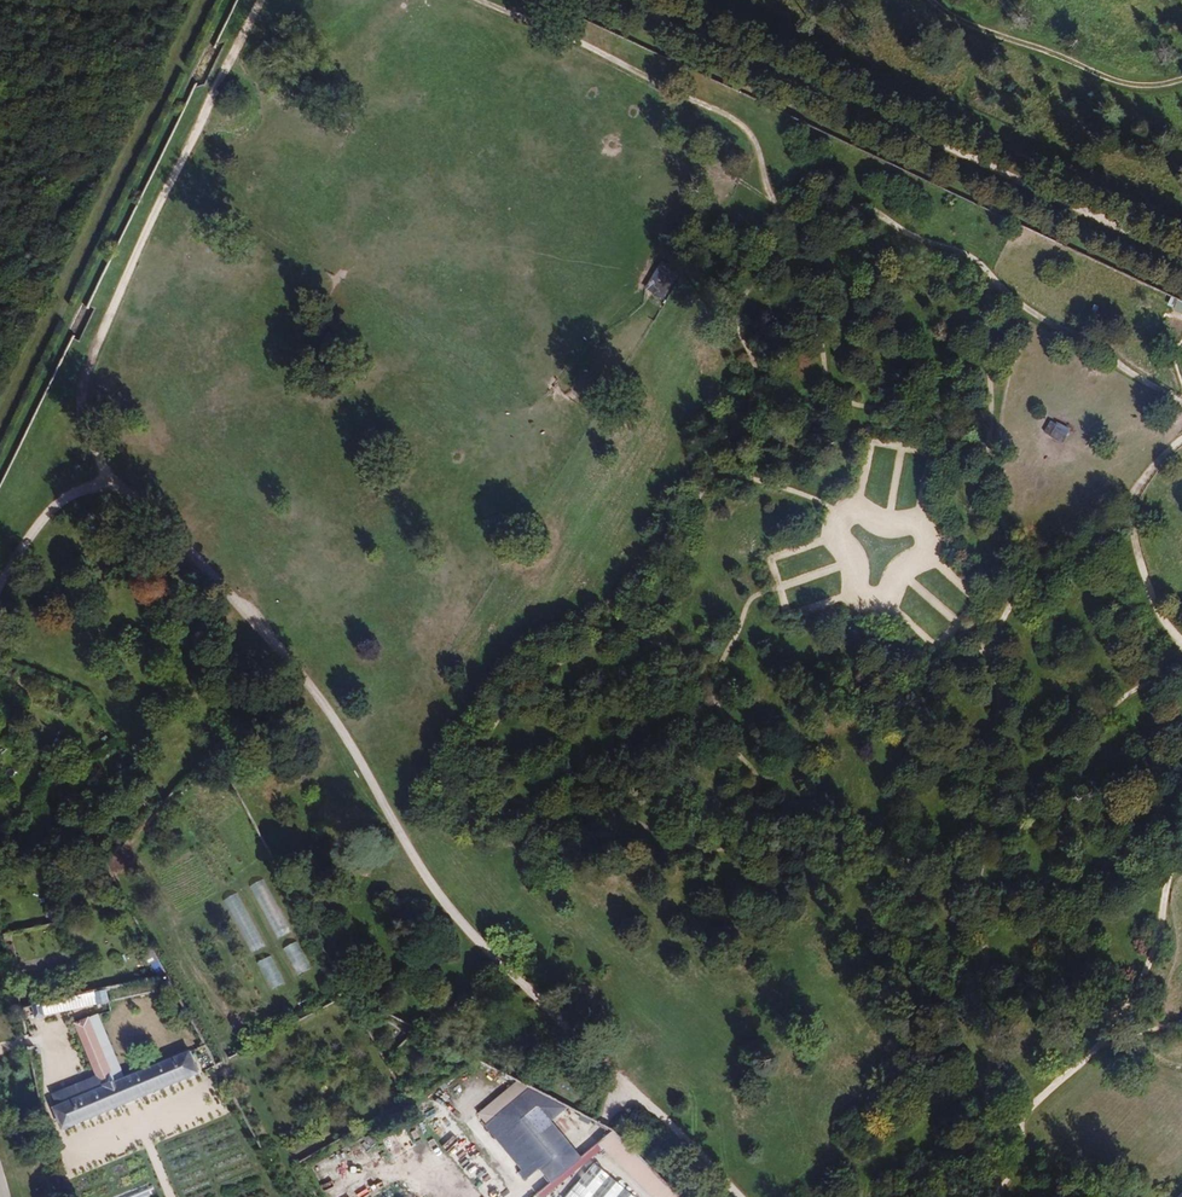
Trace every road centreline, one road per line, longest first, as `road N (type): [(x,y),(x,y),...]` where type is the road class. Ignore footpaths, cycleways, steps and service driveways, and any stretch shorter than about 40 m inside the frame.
road 1 (track): [(1181,88),(1088,72),(1054,51),(998,34)]

